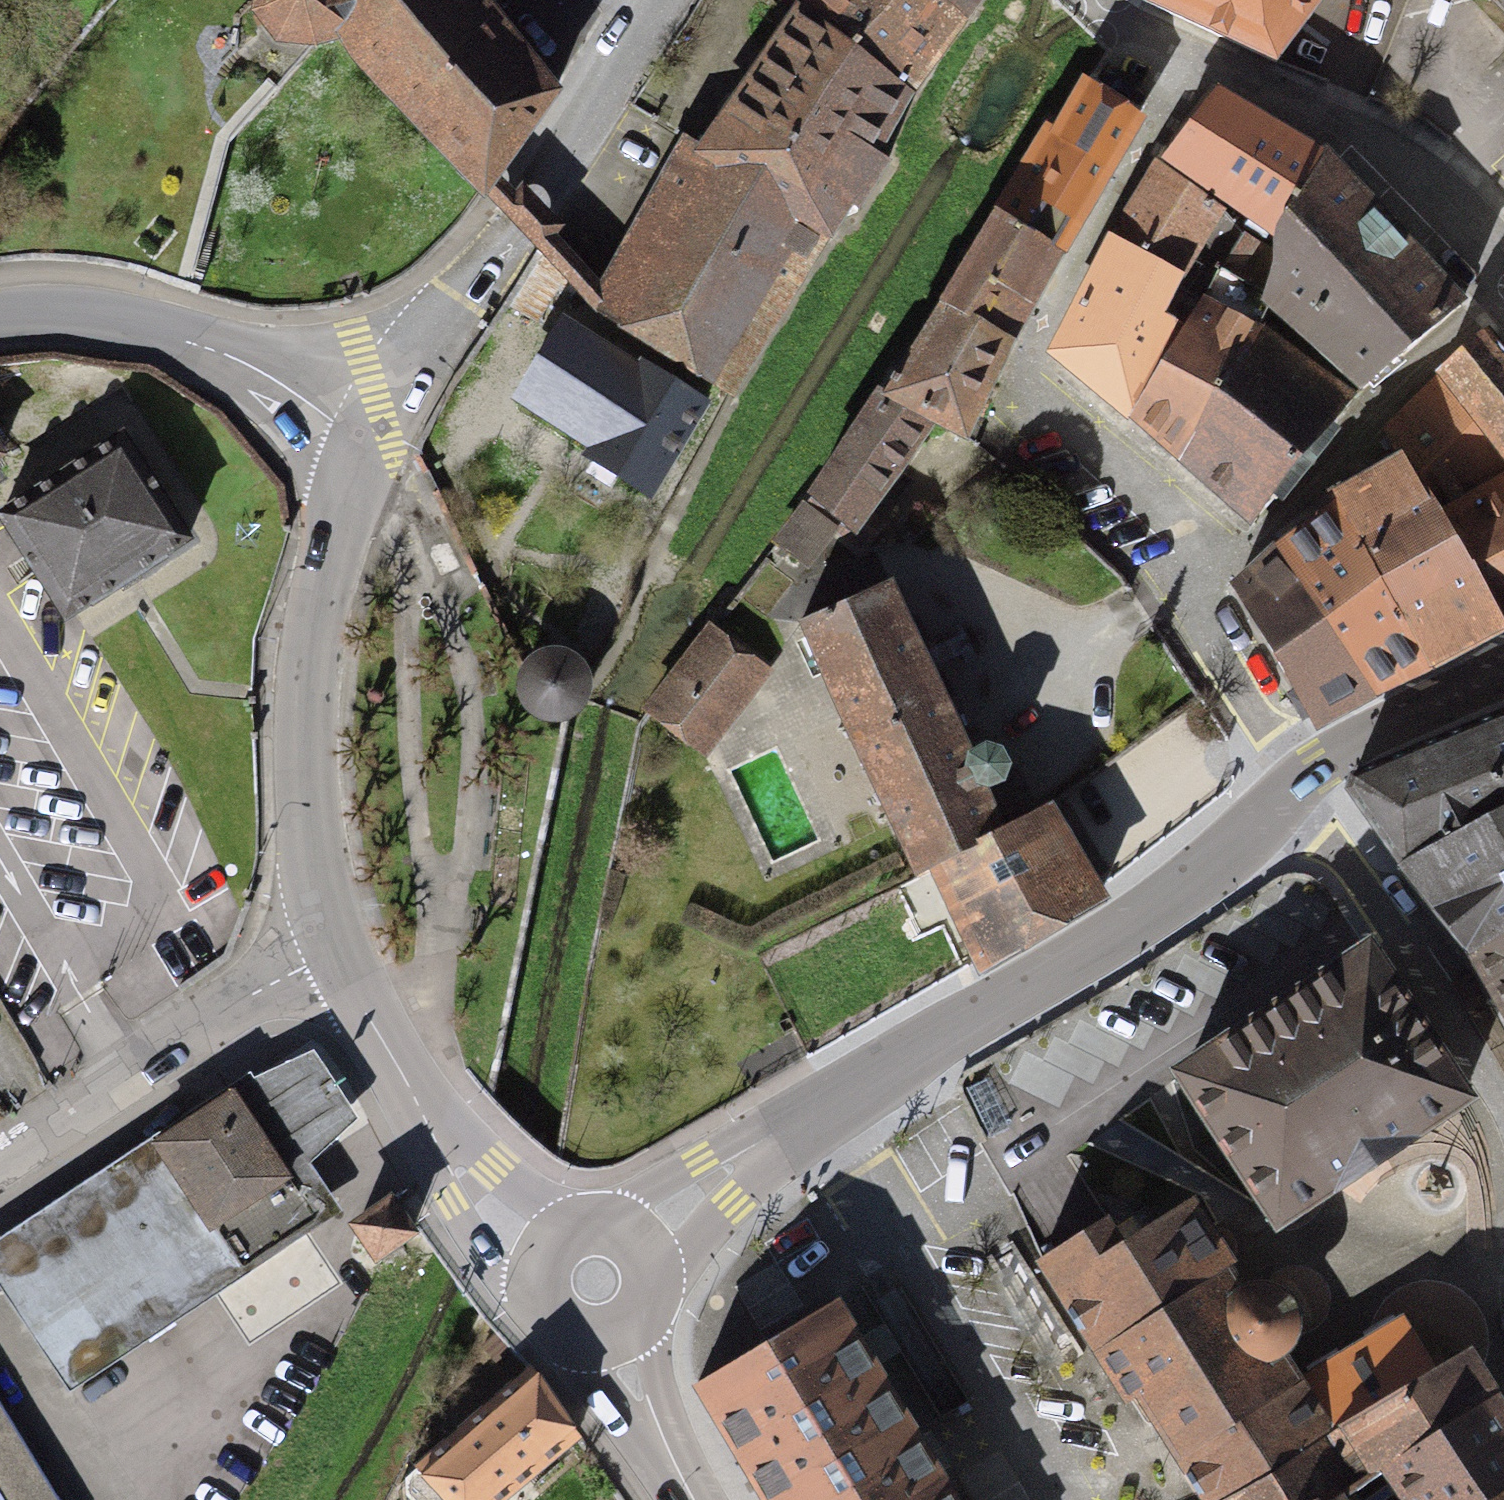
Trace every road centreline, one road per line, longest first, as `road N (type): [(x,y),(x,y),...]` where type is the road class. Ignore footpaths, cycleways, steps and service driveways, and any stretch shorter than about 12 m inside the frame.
road 1 (residential): [(1199,60),(1137,149),(1022,380),(1035,419),(1148,518),(1269,718),(1295,788)]
road 2 (secondary): [(1295,788),(1124,928),(817,1115)]
road 3 (residential): [(667,0),(525,226),(370,441)]
road 4 (secondary): [(370,441),(327,572),(304,740),(313,850),(336,939)]
road 5 (residential): [(817,1115),(1053,1499)]
road 6 (residential): [(336,939),(0,1167)]
road 7 (secondary): [(370,441),(205,347),(105,328),(0,328)]
road 8 (residential): [(1199,60),(1349,132),(1503,290)]
road 9 (residential): [(1503,1094),(1295,788)]
road 10 (secondary): [(336,939),(422,1111),(513,1233)]
road 11 (secondary): [(1503,671),(1357,741),(1295,788)]
road 12 (secondary): [(817,1115),(638,1238)]
road 13 (secondary): [(613,1336),(692,1499)]
road 14 (secondary): [(545,1255),(538,1280),(550,1316),(580,1337),(613,1336)]
road 15 (residential): [(1092,0),(1199,60)]
road 16 (secondary): [(613,1336),(633,1326),(654,1295),(651,1258),(638,1238)]

